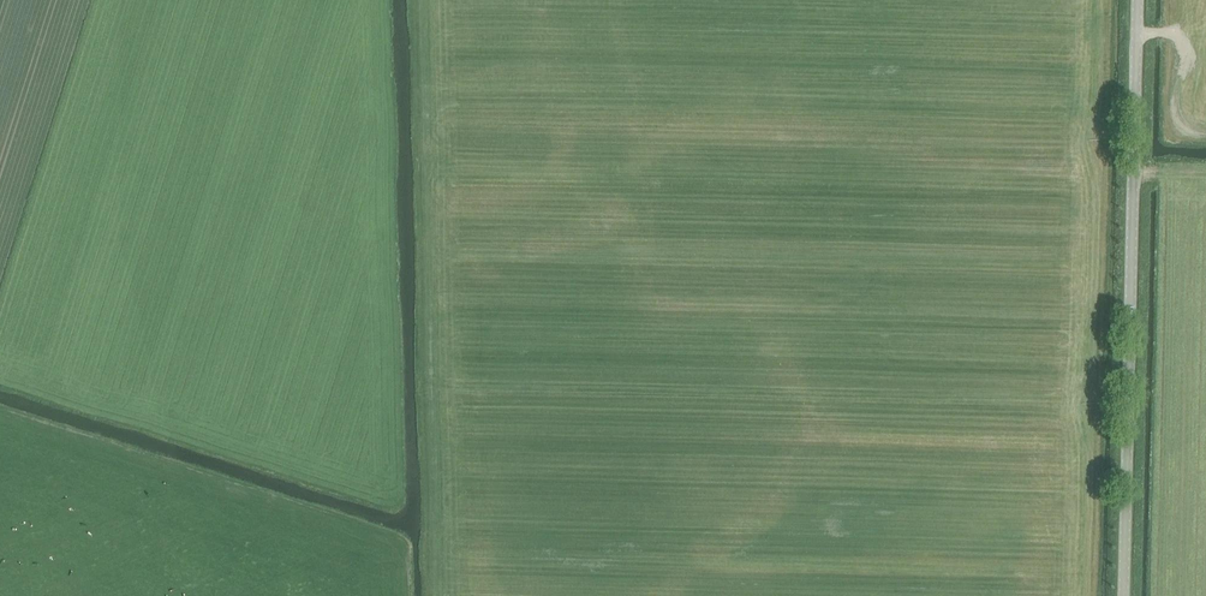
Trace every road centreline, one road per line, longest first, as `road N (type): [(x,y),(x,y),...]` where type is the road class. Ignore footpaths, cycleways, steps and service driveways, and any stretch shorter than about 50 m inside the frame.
road 1 (tertiary): [(1123,595),(1138,0)]

